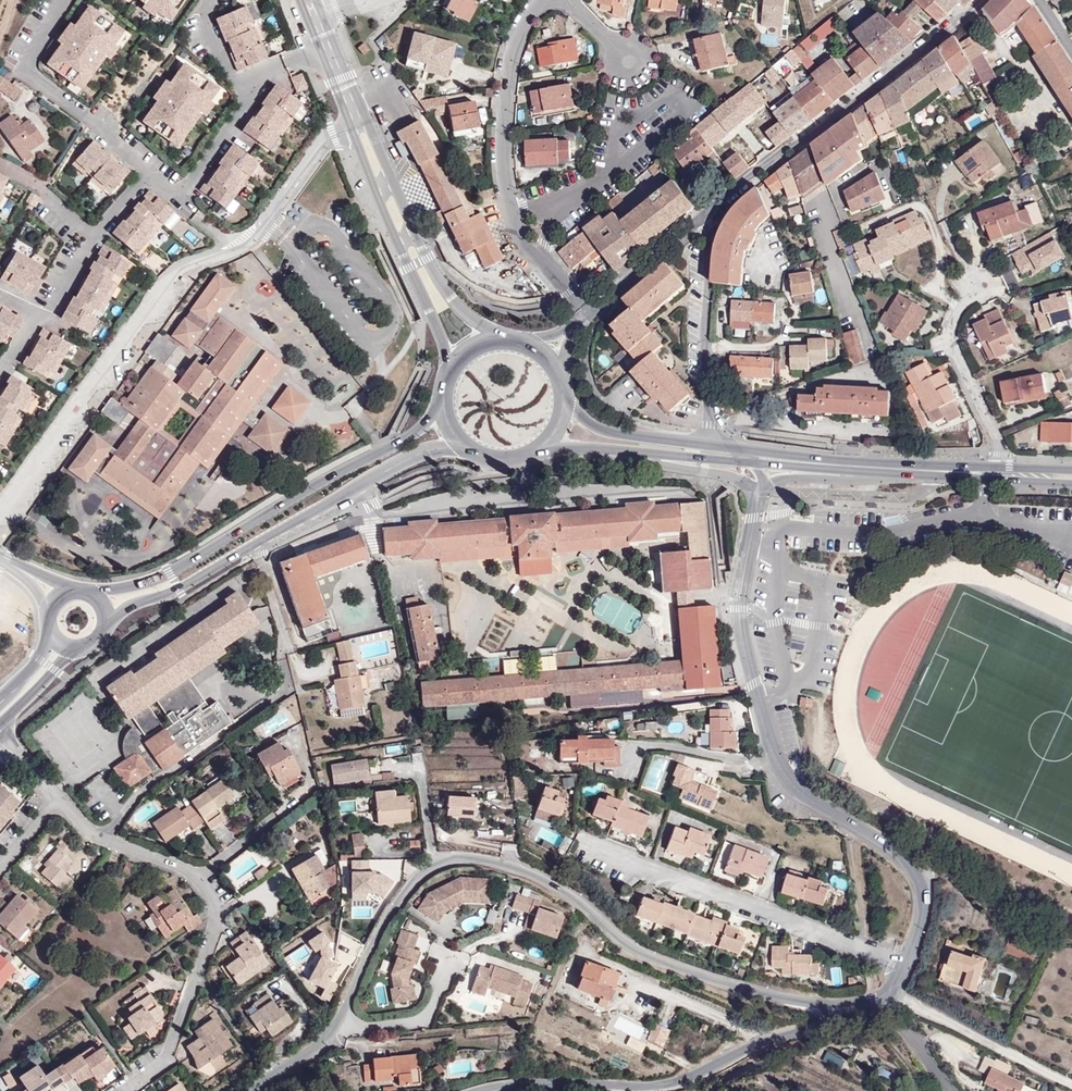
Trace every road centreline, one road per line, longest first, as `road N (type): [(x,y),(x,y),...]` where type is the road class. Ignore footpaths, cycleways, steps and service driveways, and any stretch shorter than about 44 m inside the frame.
road 1 (tertiary): [(847,1009),(659,959),(554,885),(512,867),(450,859),(421,874),(399,902),(329,1035),(249,1090)]
road 2 (unclassified): [(0,513),(179,266),(252,237),(333,134),(350,128)]
road 3 (residential): [(59,802),(102,835),(183,868),(203,884),(217,924),(161,1067),(126,1090)]
road 4 (secondary): [(443,402),(392,446),(174,571),(99,593)]
road 5 (secondary): [(116,622),(416,455),(465,446)]
road 6 (tertiary): [(473,1090),(662,1085),(847,1009)]
road 7 (residential): [(586,314),(523,241),(504,189),(517,39),(542,0)]
road 8 (unclassified): [(984,0),(717,208)]
road 9 (tertiary): [(778,760),(808,798),(915,868),(922,918),(891,990)]
road 10 (residential): [(63,0),(29,56),(28,71),(172,193),(192,185)]
road 11 (tertiary): [(758,506),(738,609),(778,760)]
road 12 (residential): [(1000,473),(1000,454),(946,339),(981,282)]
road 13 (residential): [(891,990),(1071,1085)]
road 14 (secondary): [(375,190),(449,373)]
road 15 (secondary): [(499,340),(453,301),(393,181)]
road 16 (unclassified): [(709,402),(717,208)]
road 17 (secondary): [(751,456),(922,470)]
road 18 (tertiary): [(606,448),(733,477),(758,506)]
road 19 (unclassified): [(717,208),(586,314)]
road 20 (tertiary): [(761,488),(922,470)]
road 21 (residential): [(778,760),(752,765),(660,743),(641,743),(629,761)]
road 22 (secondary): [(703,452),(606,432),(563,401)]

